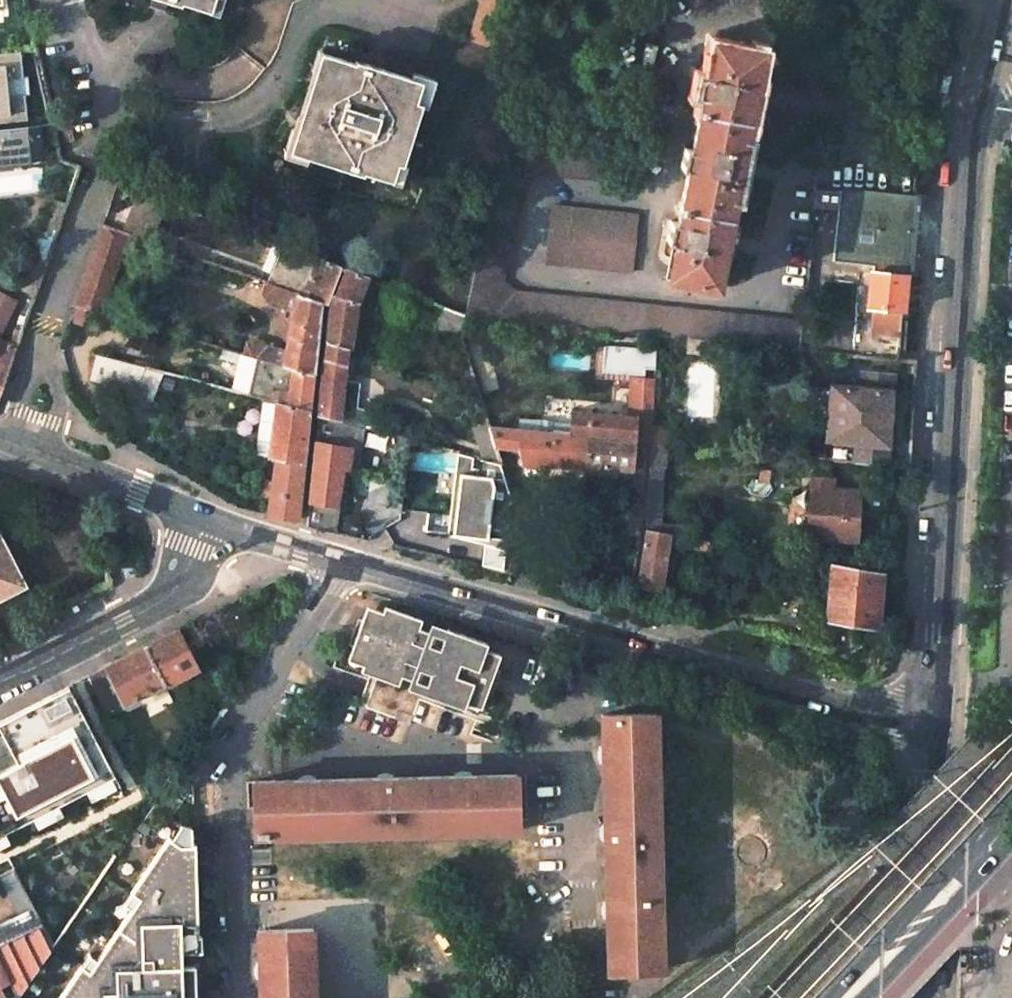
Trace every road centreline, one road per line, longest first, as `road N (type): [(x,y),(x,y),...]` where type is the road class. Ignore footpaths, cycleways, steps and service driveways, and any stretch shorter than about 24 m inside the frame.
road 1 (residential): [(930,732),(335,565),(212,518)]
road 2 (unclassified): [(930,732),(969,138),(1001,0)]
road 3 (residential): [(0,684),(169,596),(186,579),(212,518)]
road 4 (secondary): [(1011,825),(846,997)]
road 5 (residential): [(212,518),(0,438)]
road 6 (unclassified): [(924,888),(930,732)]

